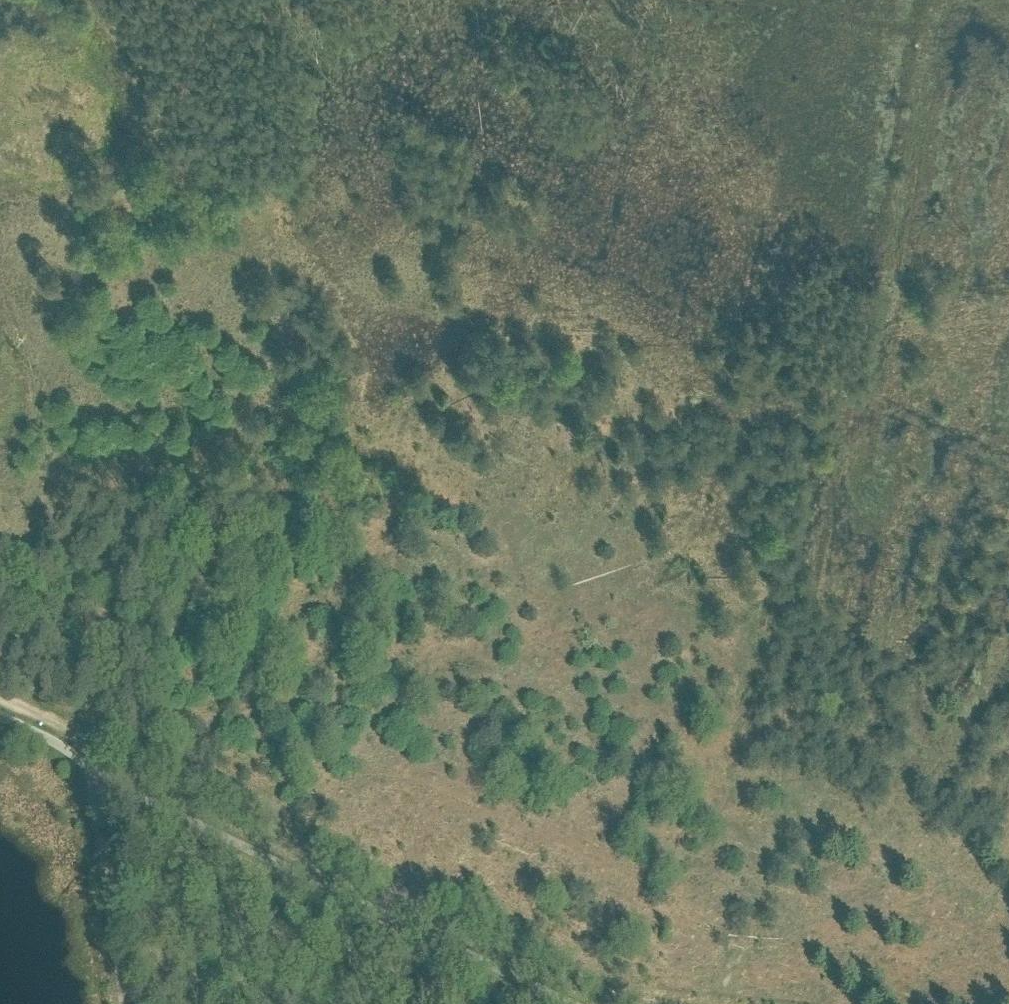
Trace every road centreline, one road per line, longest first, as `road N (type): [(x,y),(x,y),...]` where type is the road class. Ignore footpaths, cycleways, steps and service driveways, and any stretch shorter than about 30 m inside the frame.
road 1 (track): [(85,742),(621,1003)]
road 2 (track): [(91,770),(122,1003)]

